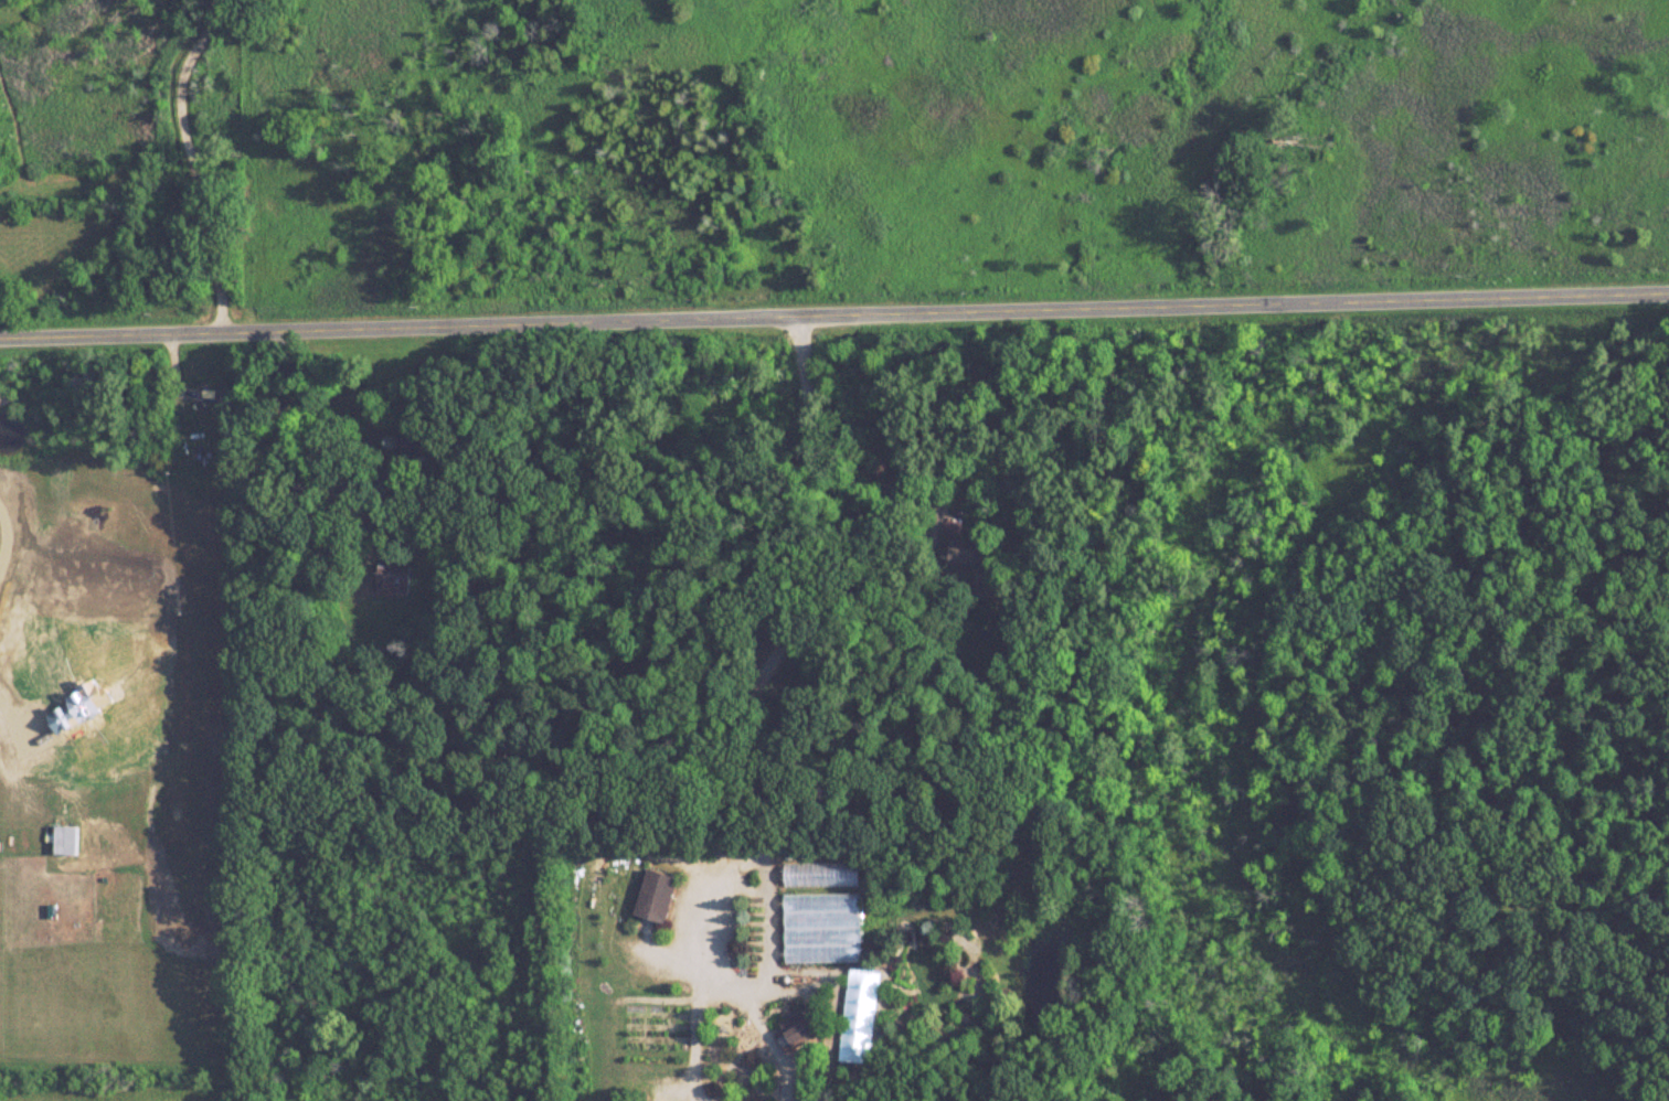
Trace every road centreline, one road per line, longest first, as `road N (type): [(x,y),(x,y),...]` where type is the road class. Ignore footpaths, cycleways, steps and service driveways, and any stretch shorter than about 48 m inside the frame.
road 1 (residential): [(1668,292),(0,343)]

